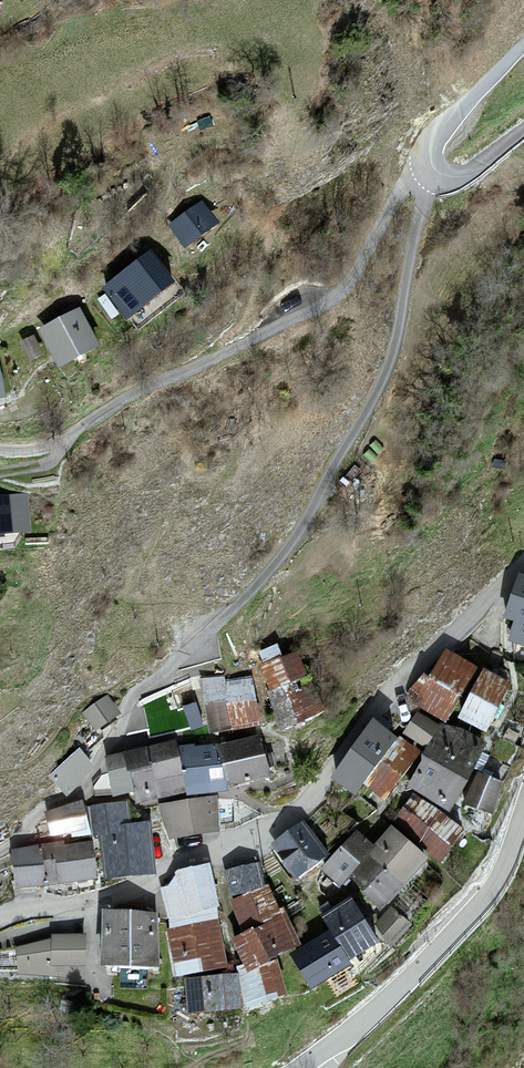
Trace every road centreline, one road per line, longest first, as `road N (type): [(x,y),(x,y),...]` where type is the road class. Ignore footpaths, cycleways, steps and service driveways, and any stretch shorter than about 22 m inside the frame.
road 1 (residential): [(523,563),(366,719),(314,796),(287,821),(111,900),(0,918)]
road 2 (unclassified): [(301,1067),(389,998),(473,908),(506,861),(523,810)]
road 3 (unclassified): [(523,130),(461,177),(440,176),(429,161),(437,135),(523,44)]

